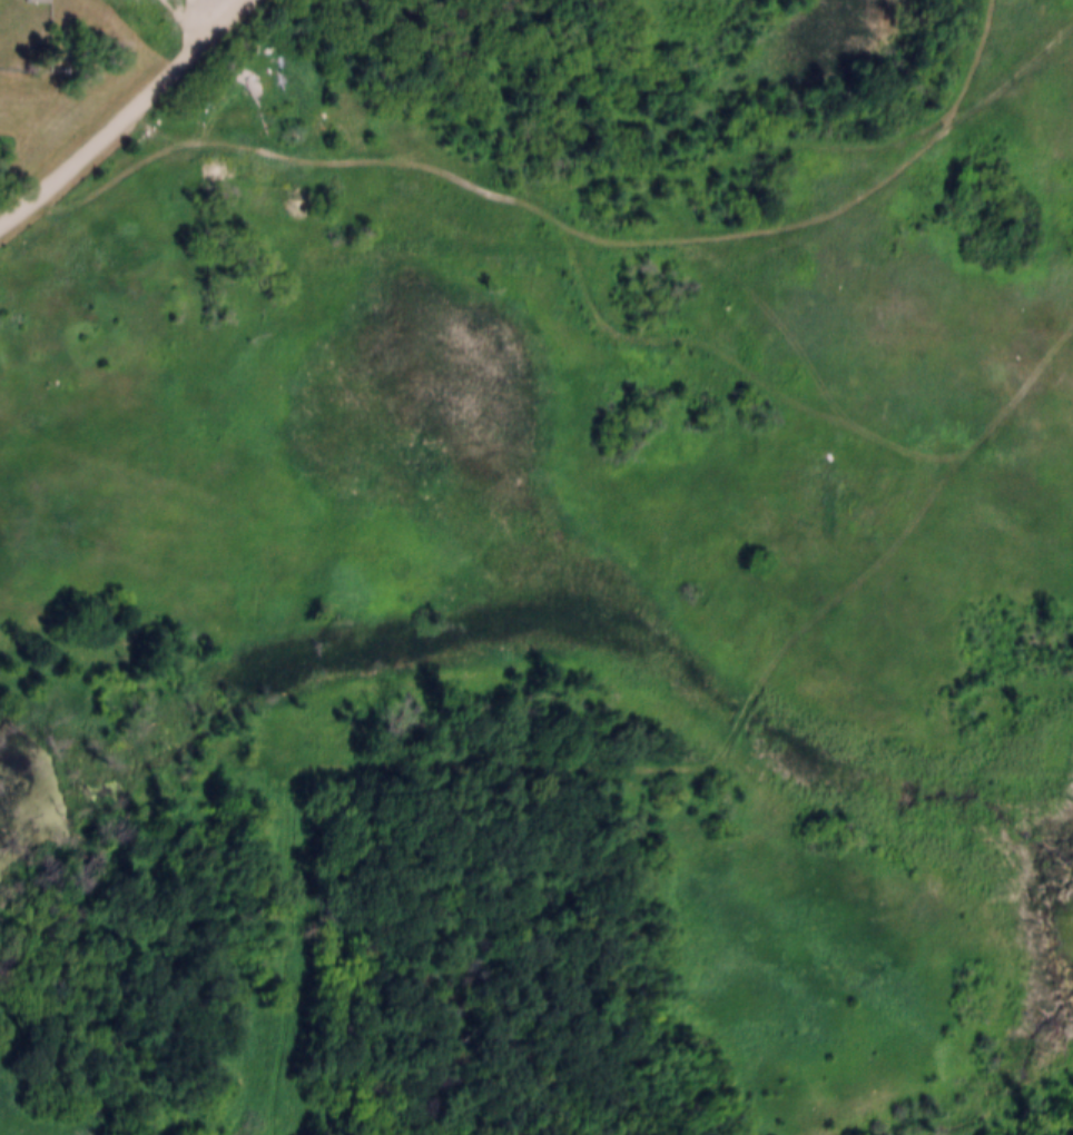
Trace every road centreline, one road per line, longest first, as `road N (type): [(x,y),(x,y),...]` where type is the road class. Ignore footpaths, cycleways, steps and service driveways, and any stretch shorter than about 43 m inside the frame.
road 1 (track): [(128,108),(161,128),(268,142),(302,157),(393,154),(547,204),(587,303),(607,320),(718,351),(746,454),(751,521),(762,547),(813,592),(884,589),(1072,314)]
road 2 (residential): [(0,214),(240,0)]

